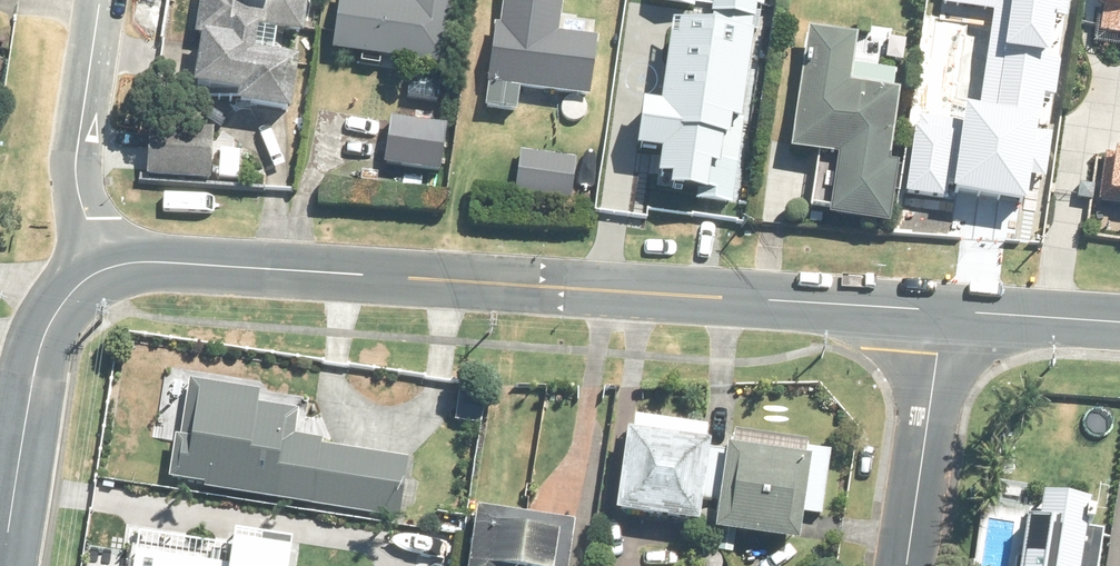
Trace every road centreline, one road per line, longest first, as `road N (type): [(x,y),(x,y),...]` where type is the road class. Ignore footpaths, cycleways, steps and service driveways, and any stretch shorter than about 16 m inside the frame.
road 1 (tertiary): [(944,312),(170,261),(97,272)]
road 2 (tertiary): [(97,272),(61,297),(45,326),(2,565)]
road 3 (residential): [(100,0),(73,165),(97,272)]
road 4 (residential): [(905,565),(944,312)]
road 5 (tertiary): [(1119,322),(944,312)]

